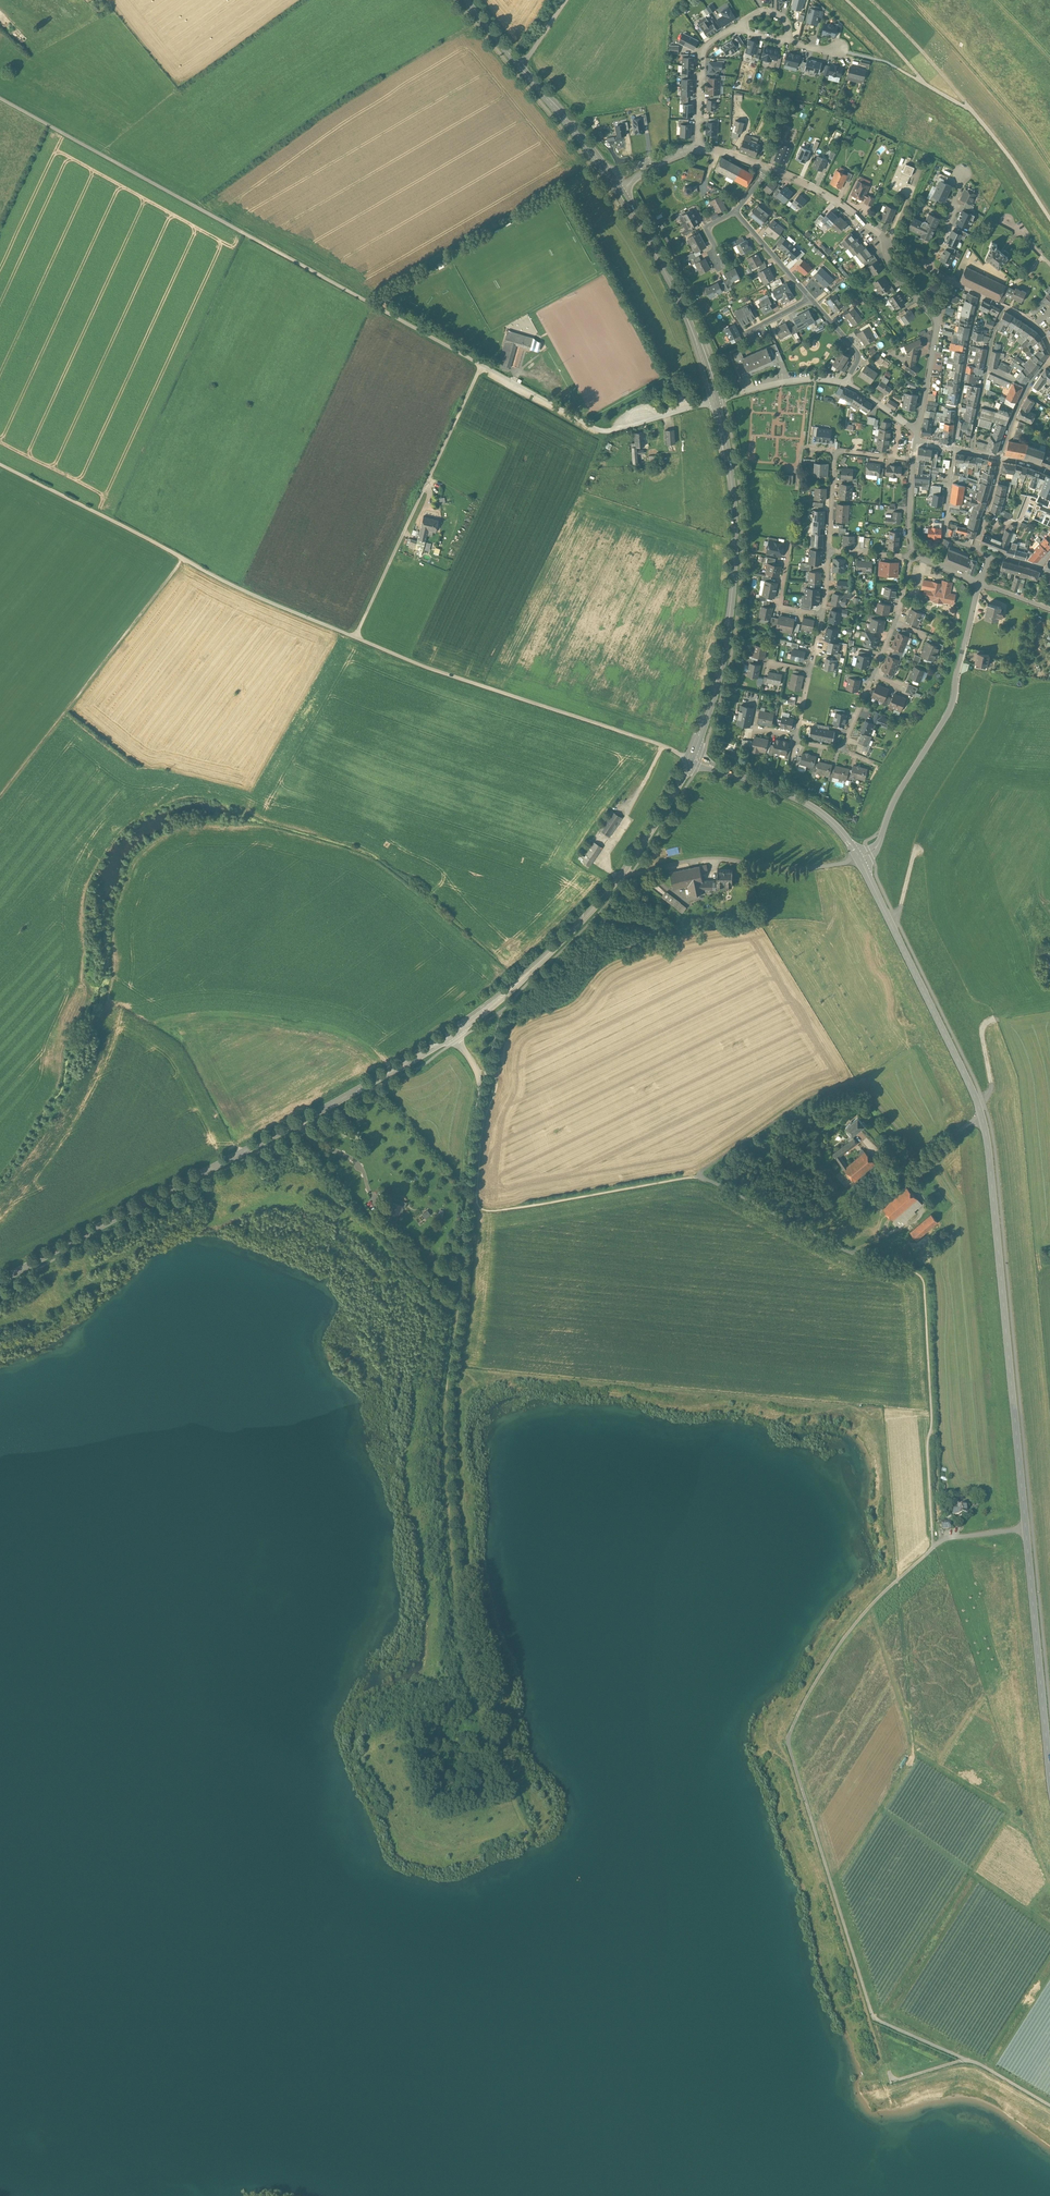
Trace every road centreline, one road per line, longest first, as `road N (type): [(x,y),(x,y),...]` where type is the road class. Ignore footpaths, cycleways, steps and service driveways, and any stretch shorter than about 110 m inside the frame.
road 1 (secondary): [(1049,1769),(986,1135),(972,1089),(859,857)]
road 2 (secondary): [(691,759),(620,876),(511,988),(344,1097),(0,1280)]
road 3 (track): [(1049,2107),(967,2059),(893,2082),(788,1737),(835,1646),(934,1548)]
road 4 (track): [(475,1689),(450,1510),(446,1389),(480,1092),(451,1031)]
road 5 (residential): [(481,365),(0,99)]
road 6 (unclassified): [(0,465),(222,580),(355,637)]
road 7 (track): [(659,819),(702,841),(757,852),(803,909),(835,998),(871,1062),(864,1088)]
road 8 (secondary): [(691,759),(723,658),(734,589),(730,467),(715,400)]
road 9 (unclassified): [(355,637),(691,759)]
road 10 (residential): [(979,582),(953,702),(896,796),(879,843),(859,857)]
road 11 (unclassified): [(481,365),(355,637)]
road 12 (track): [(183,559),(0,796)]
road 13 (residential): [(715,400),(606,431),(481,365)]
road 14 (secondary): [(715,400),(682,305),(615,183)]
road 15 (residential): [(842,751),(895,623),(911,555)]
road 16 (secondary): [(859,857),(813,807),(691,759)]
road 17 (residential): [(981,295),(953,449)]
road 18 (secondary): [(615,183),(518,65)]
road 19 (residential): [(1003,306),(972,452)]
road 20 (residential): [(768,168),(823,194),(885,240)]
road 21 (residential): [(697,149),(702,53),(734,28)]
road 22 (residential): [(715,400),(800,380),(845,383)]
road 23 (track): [(850,1252),(923,1212),(906,1170)]
road 24 (residential): [(953,449),(944,530),(975,548)]

